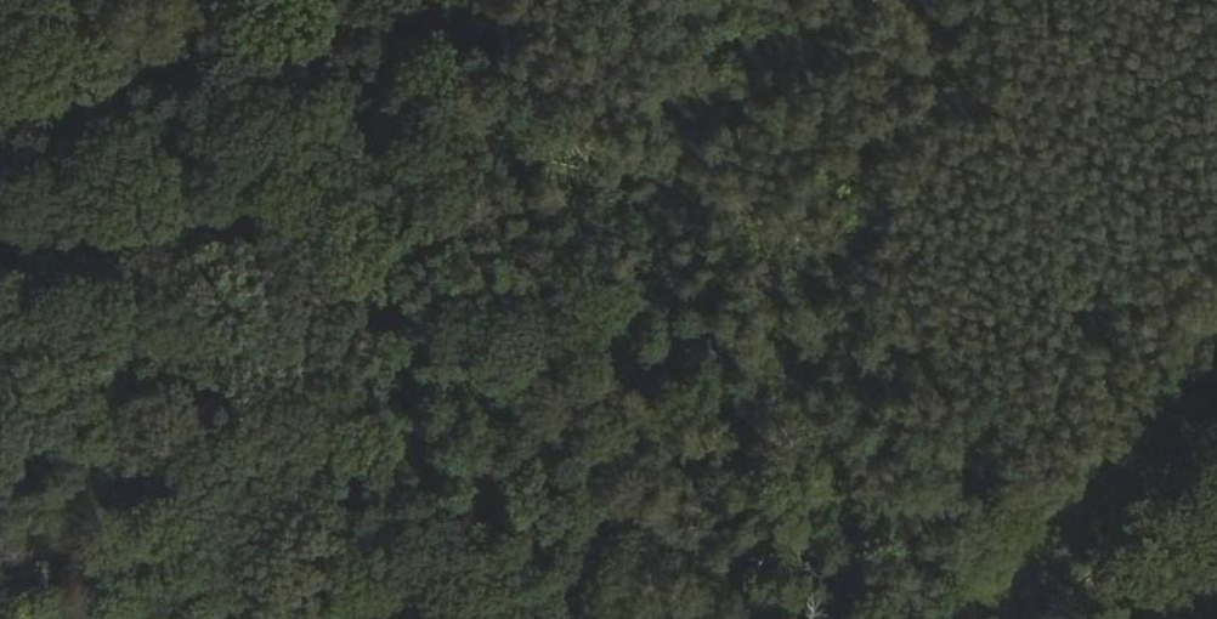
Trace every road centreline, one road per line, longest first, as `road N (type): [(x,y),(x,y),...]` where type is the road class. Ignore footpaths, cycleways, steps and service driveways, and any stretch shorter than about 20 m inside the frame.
road 1 (track): [(1216,508),(1099,618)]

